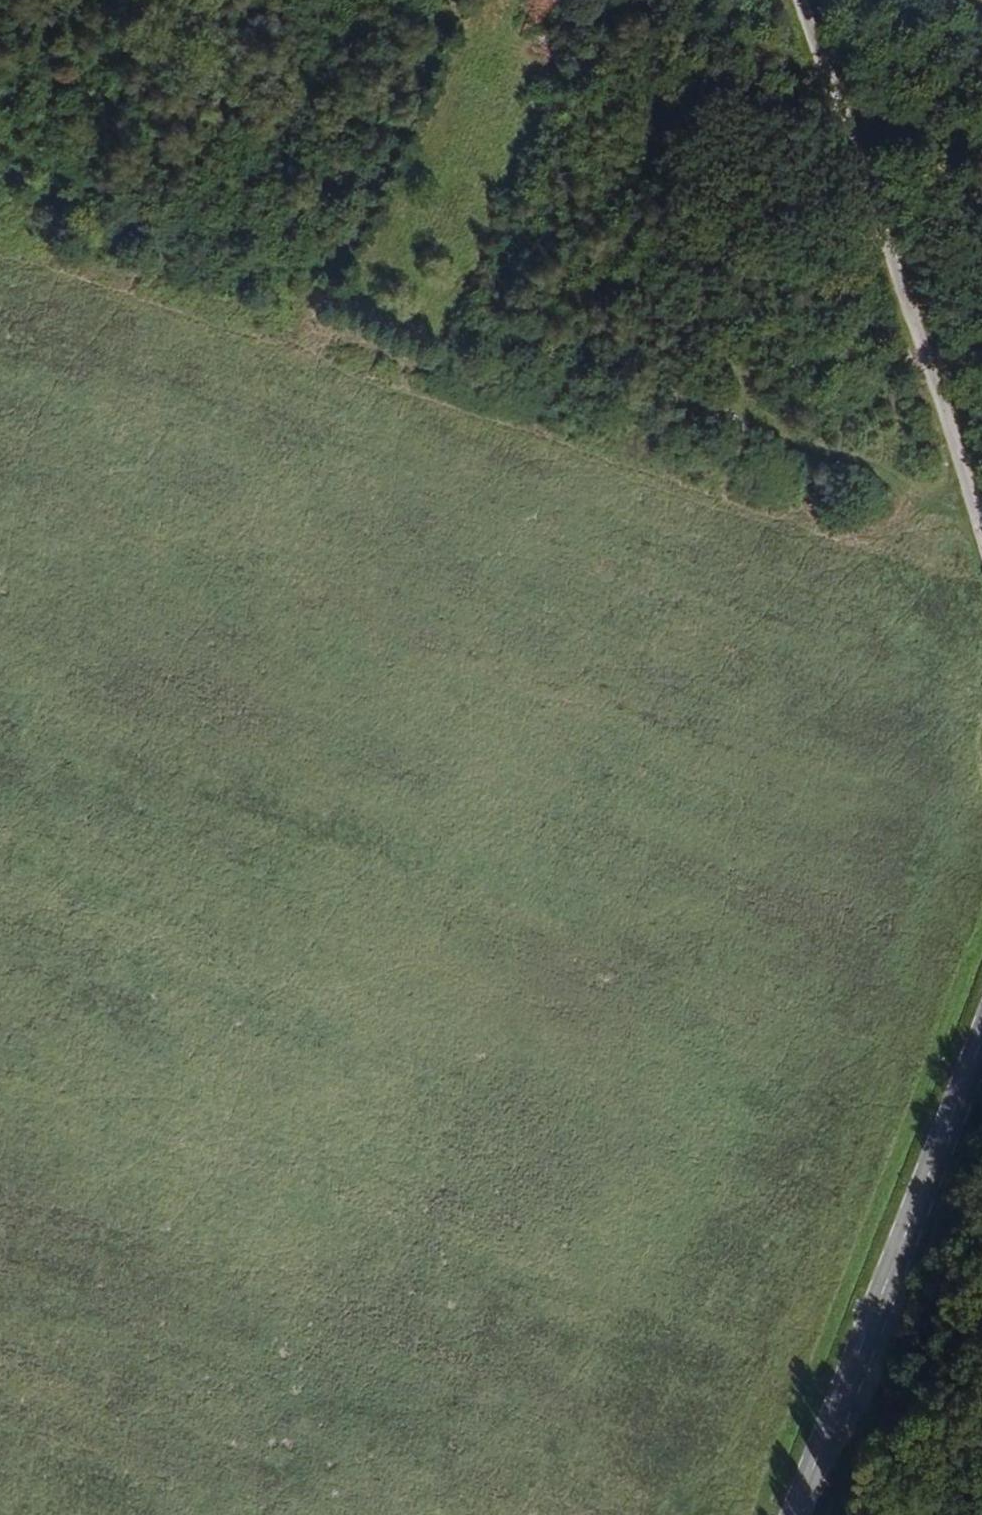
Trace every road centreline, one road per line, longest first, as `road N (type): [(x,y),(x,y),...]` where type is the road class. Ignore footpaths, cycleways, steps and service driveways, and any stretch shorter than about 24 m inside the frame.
road 1 (unclassified): [(806,0),(981,523)]
road 2 (secondary): [(807,1514),(981,1074)]

